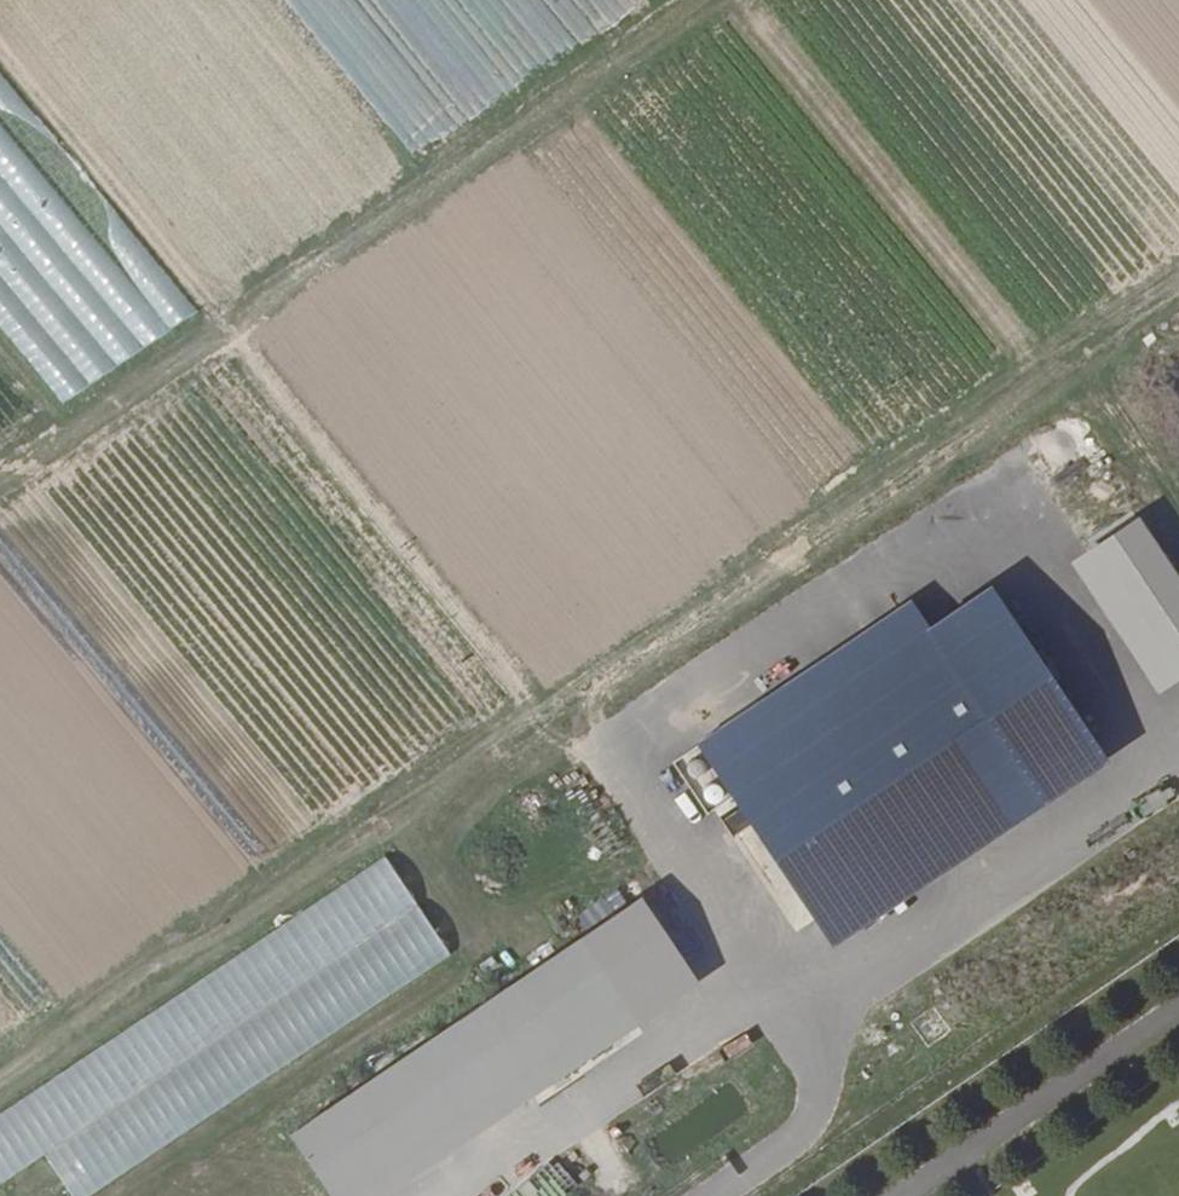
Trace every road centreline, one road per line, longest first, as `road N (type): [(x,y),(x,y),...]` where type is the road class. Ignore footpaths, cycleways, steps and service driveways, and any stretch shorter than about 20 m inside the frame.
road 1 (track): [(0,1090),(1178,302)]

